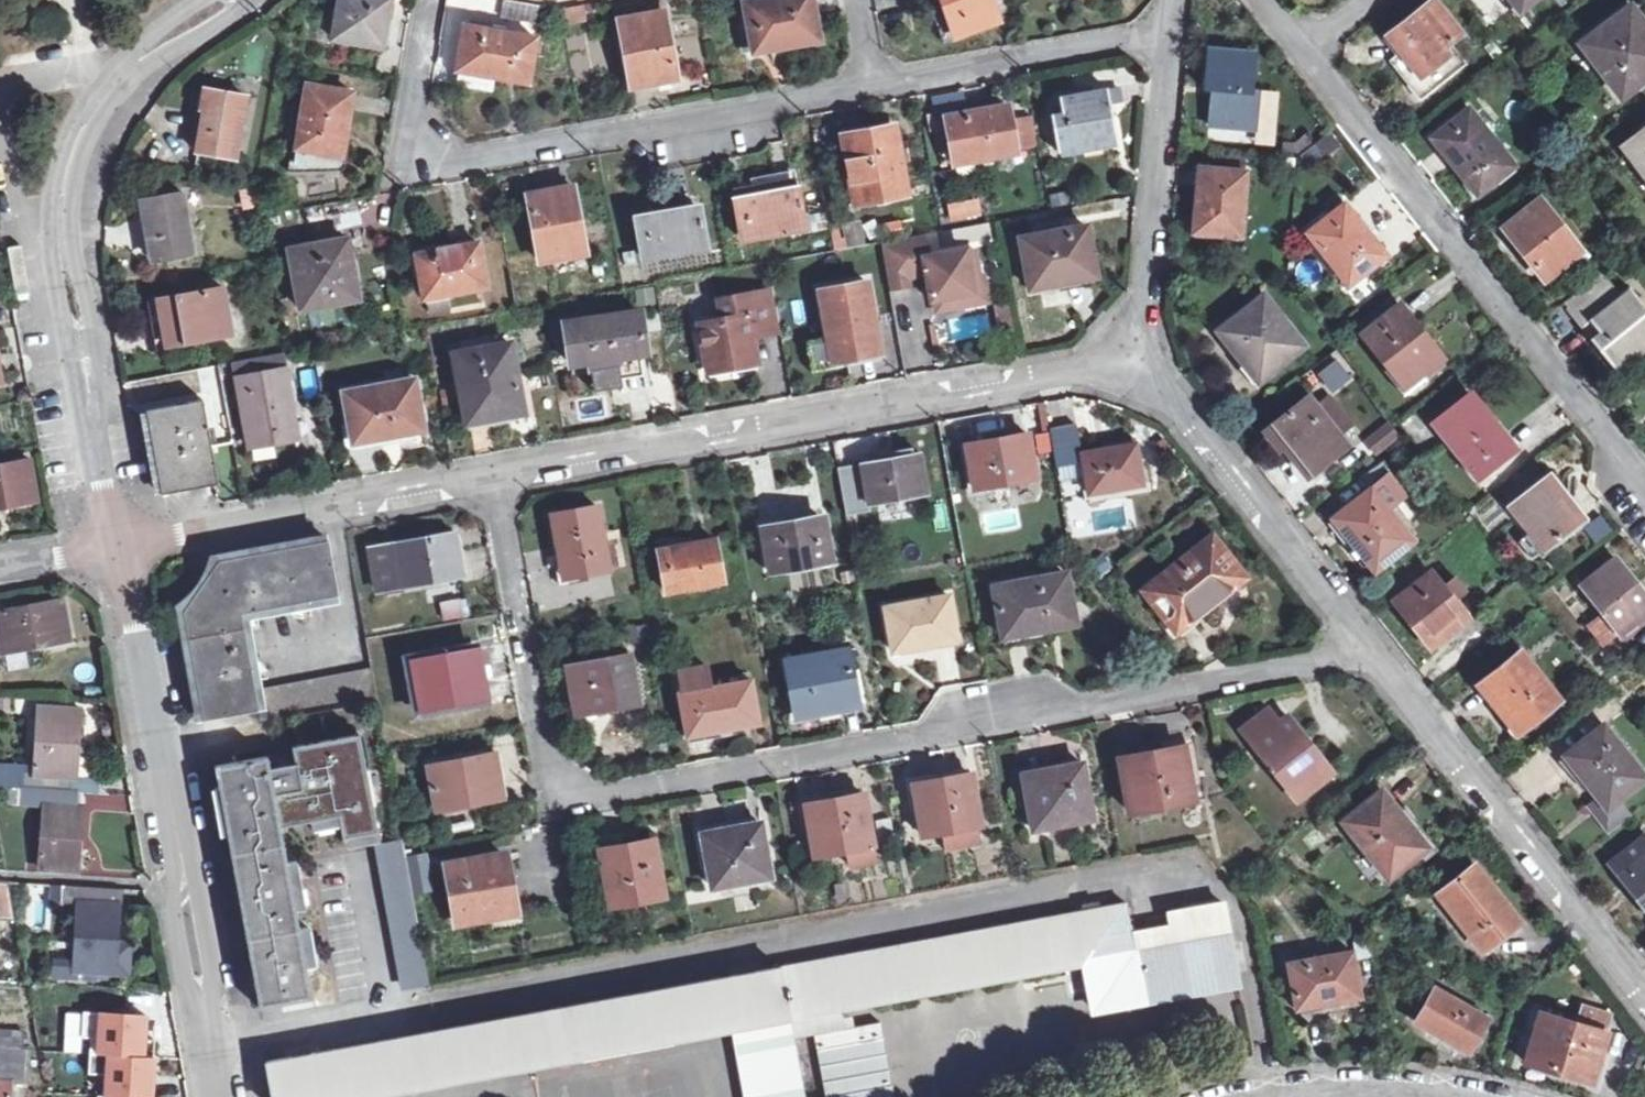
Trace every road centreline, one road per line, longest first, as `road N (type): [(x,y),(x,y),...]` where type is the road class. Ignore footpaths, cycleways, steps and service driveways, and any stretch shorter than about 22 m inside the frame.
road 1 (residential): [(1372,655),(580,791),(552,778),(542,759),(494,473)]
road 2 (residential): [(494,473),(1138,365)]
road 3 (residential): [(235,0),(112,84),(86,124),(59,205),(120,550)]
road 4 (residential): [(428,0),(413,117),(432,152),(449,157),(474,159),(871,83)]
road 5 (residential): [(120,550),(224,1096)]
road 6 (residential): [(1310,49),(1644,481)]
road 7 (residential): [(1372,655),(1644,991)]
road 8 (residential): [(120,550),(494,473)]
road 9 (residential): [(1138,365),(1372,655)]
road 10 (residential): [(1170,32),(1138,365)]
road 11 (residential): [(871,83),(1170,32)]
road 12 (residential): [(0,564),(120,550)]

